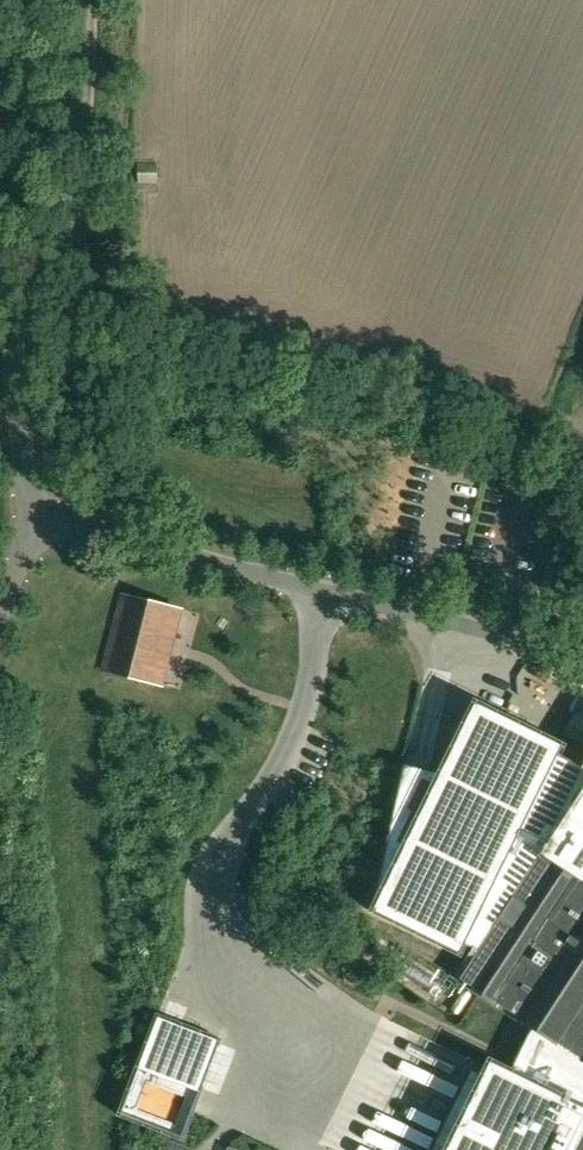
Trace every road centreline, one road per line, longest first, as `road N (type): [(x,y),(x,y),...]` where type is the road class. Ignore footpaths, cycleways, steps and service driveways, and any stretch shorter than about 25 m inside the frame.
road 1 (unclassified): [(31,521),(102,524),(237,570),(582,655)]
road 2 (track): [(102,524),(83,312),(92,0)]
road 3 (unclassified): [(31,521),(0,249)]

